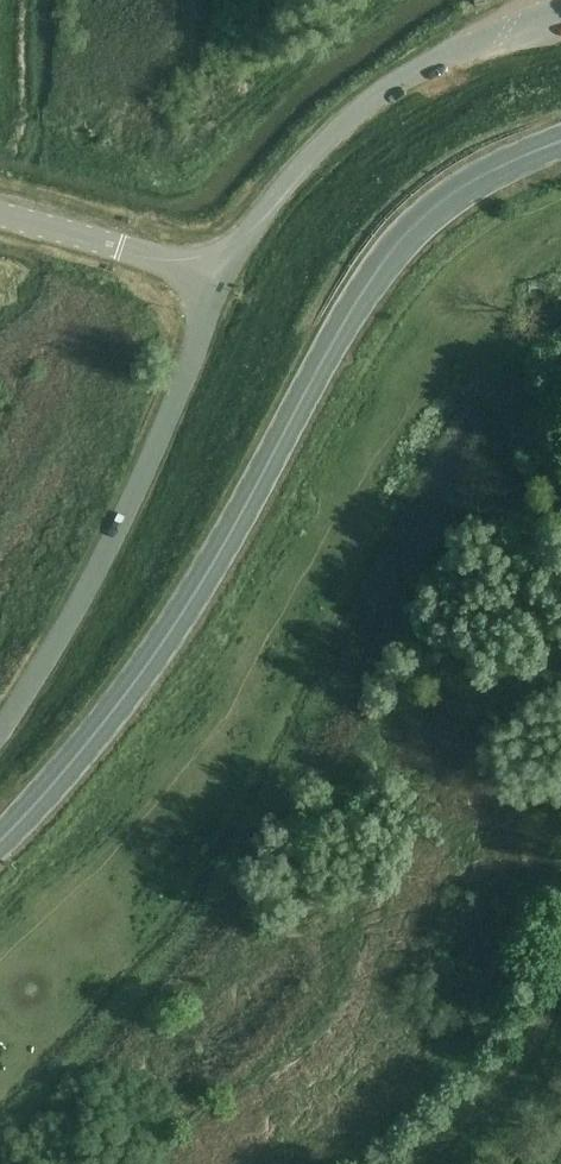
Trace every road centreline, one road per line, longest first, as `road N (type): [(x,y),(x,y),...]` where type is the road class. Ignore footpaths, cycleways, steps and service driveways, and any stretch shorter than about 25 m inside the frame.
road 1 (primary): [(0,837),(138,684),(376,267),(448,196),(560,144)]
road 2 (unclassified): [(0,728),(79,603),(150,464),(216,279)]
road 3 (unclassified): [(216,279),(294,175),(363,105),(428,64),(506,30)]
road 4 (track): [(560,991),(488,1104),(414,1163)]
road 5 (unclassified): [(216,279),(0,215)]

